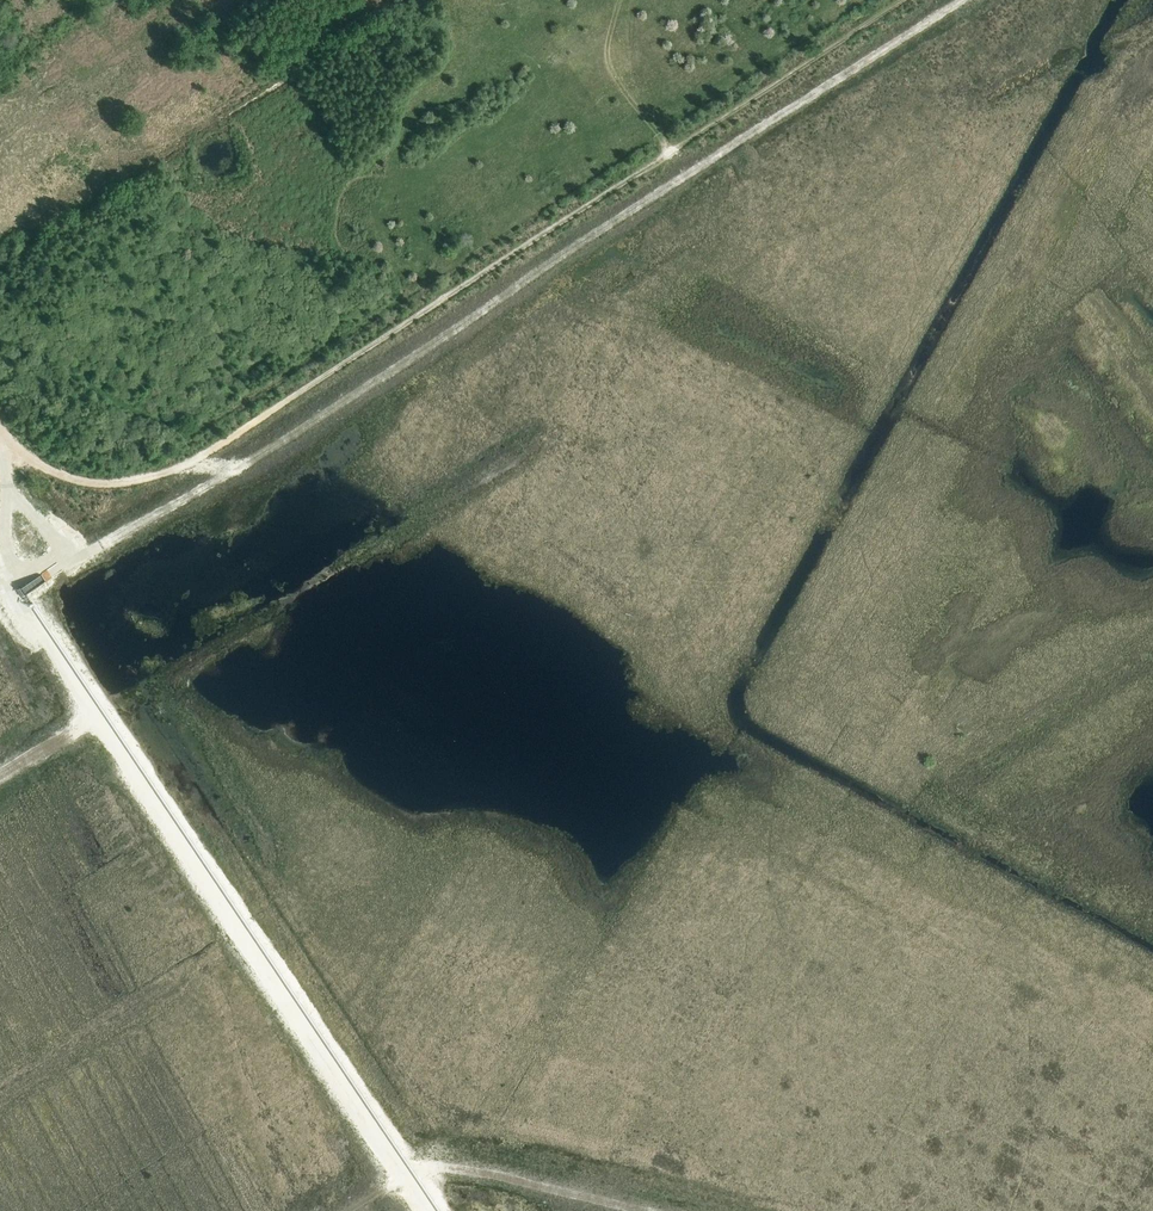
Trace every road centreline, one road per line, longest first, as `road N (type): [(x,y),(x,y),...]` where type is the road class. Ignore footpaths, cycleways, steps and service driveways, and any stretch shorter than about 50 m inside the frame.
road 1 (track): [(903,0),(199,458),(162,474),(98,482),(33,462),(0,433)]

